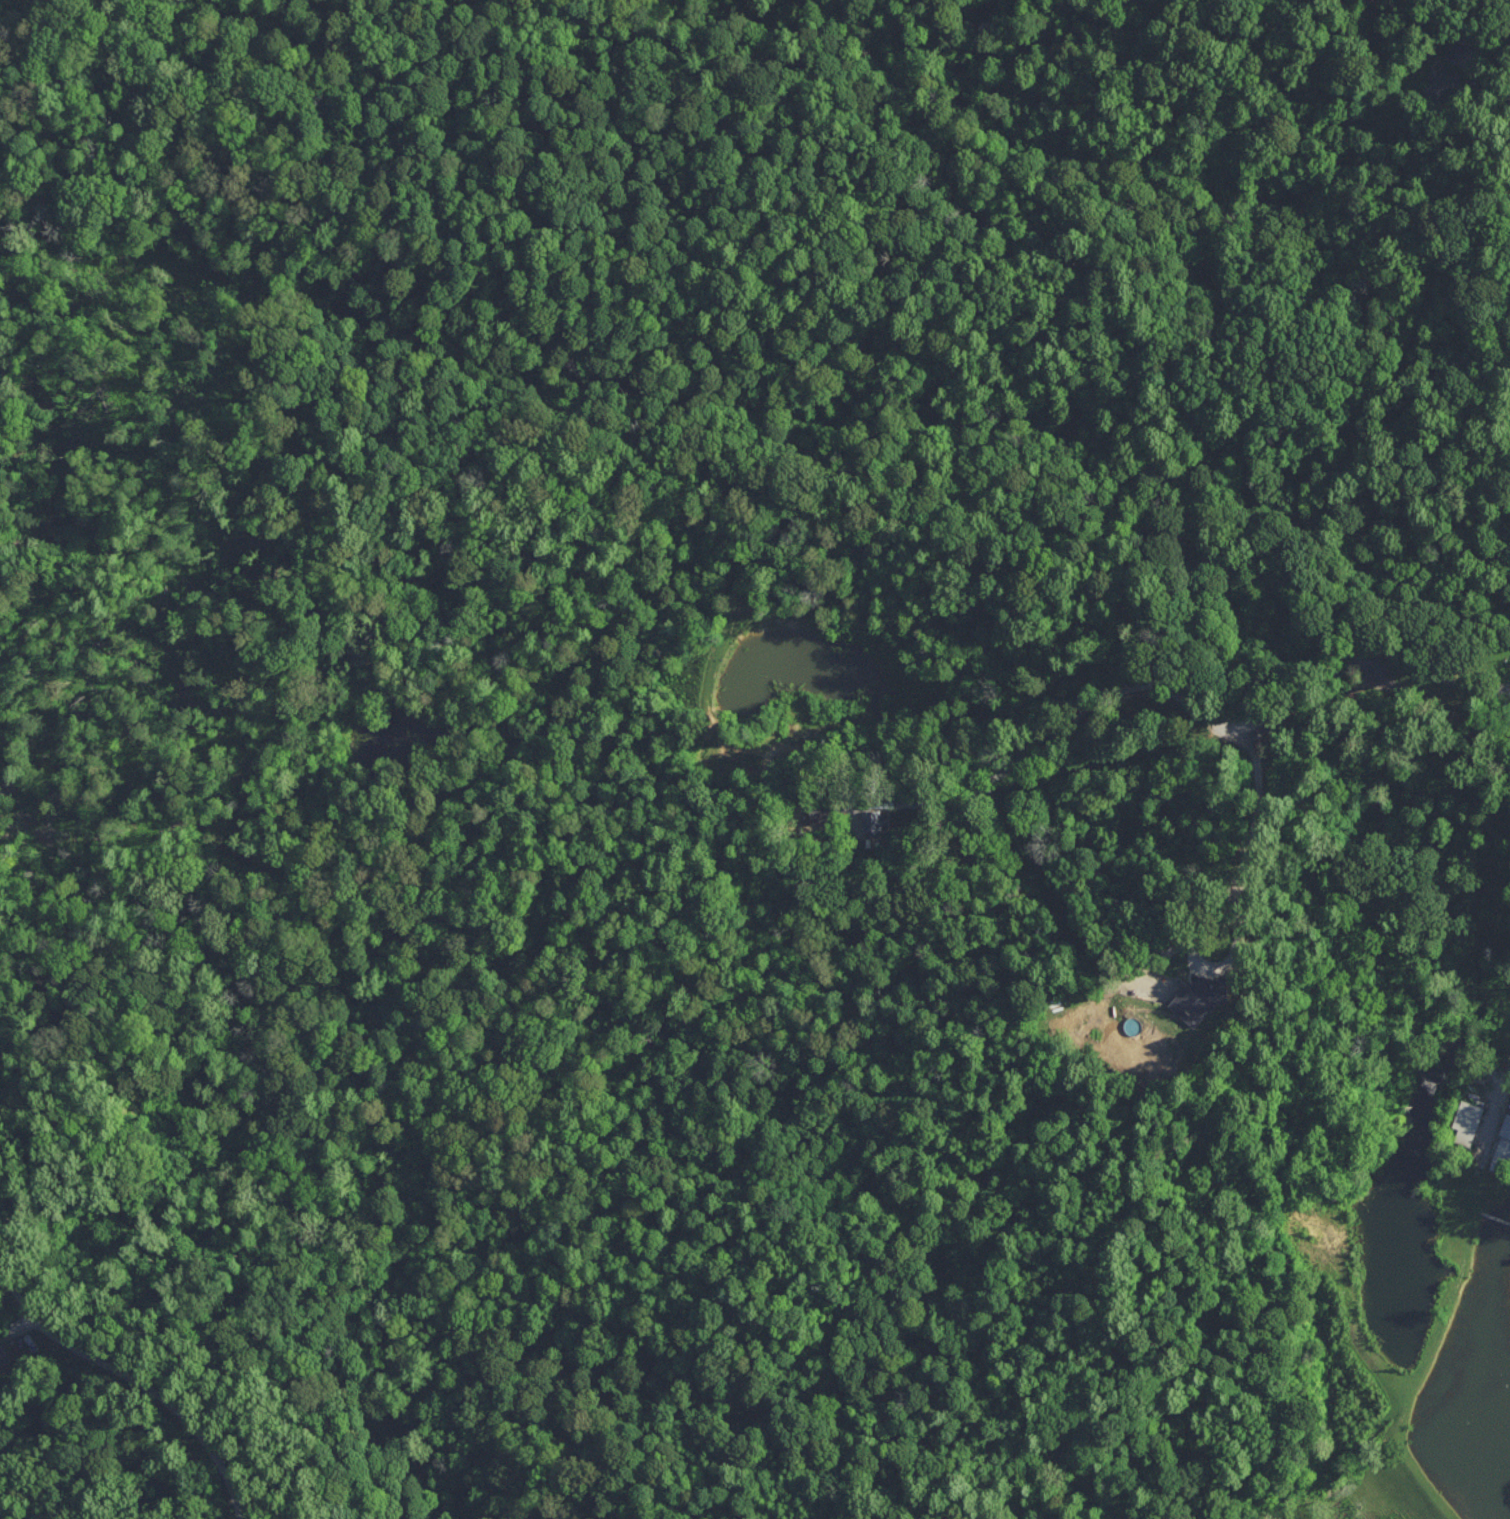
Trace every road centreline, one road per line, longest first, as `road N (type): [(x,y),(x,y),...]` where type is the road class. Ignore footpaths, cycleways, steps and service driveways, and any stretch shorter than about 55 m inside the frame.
road 1 (residential): [(240,1518),(204,1439),(113,1369),(53,1336),(0,1275)]
road 2 (residential): [(1265,724),(1347,668),(1378,660),(1456,683),(1509,688)]
road 3 (residential): [(1265,724),(1256,824),(1197,941)]

